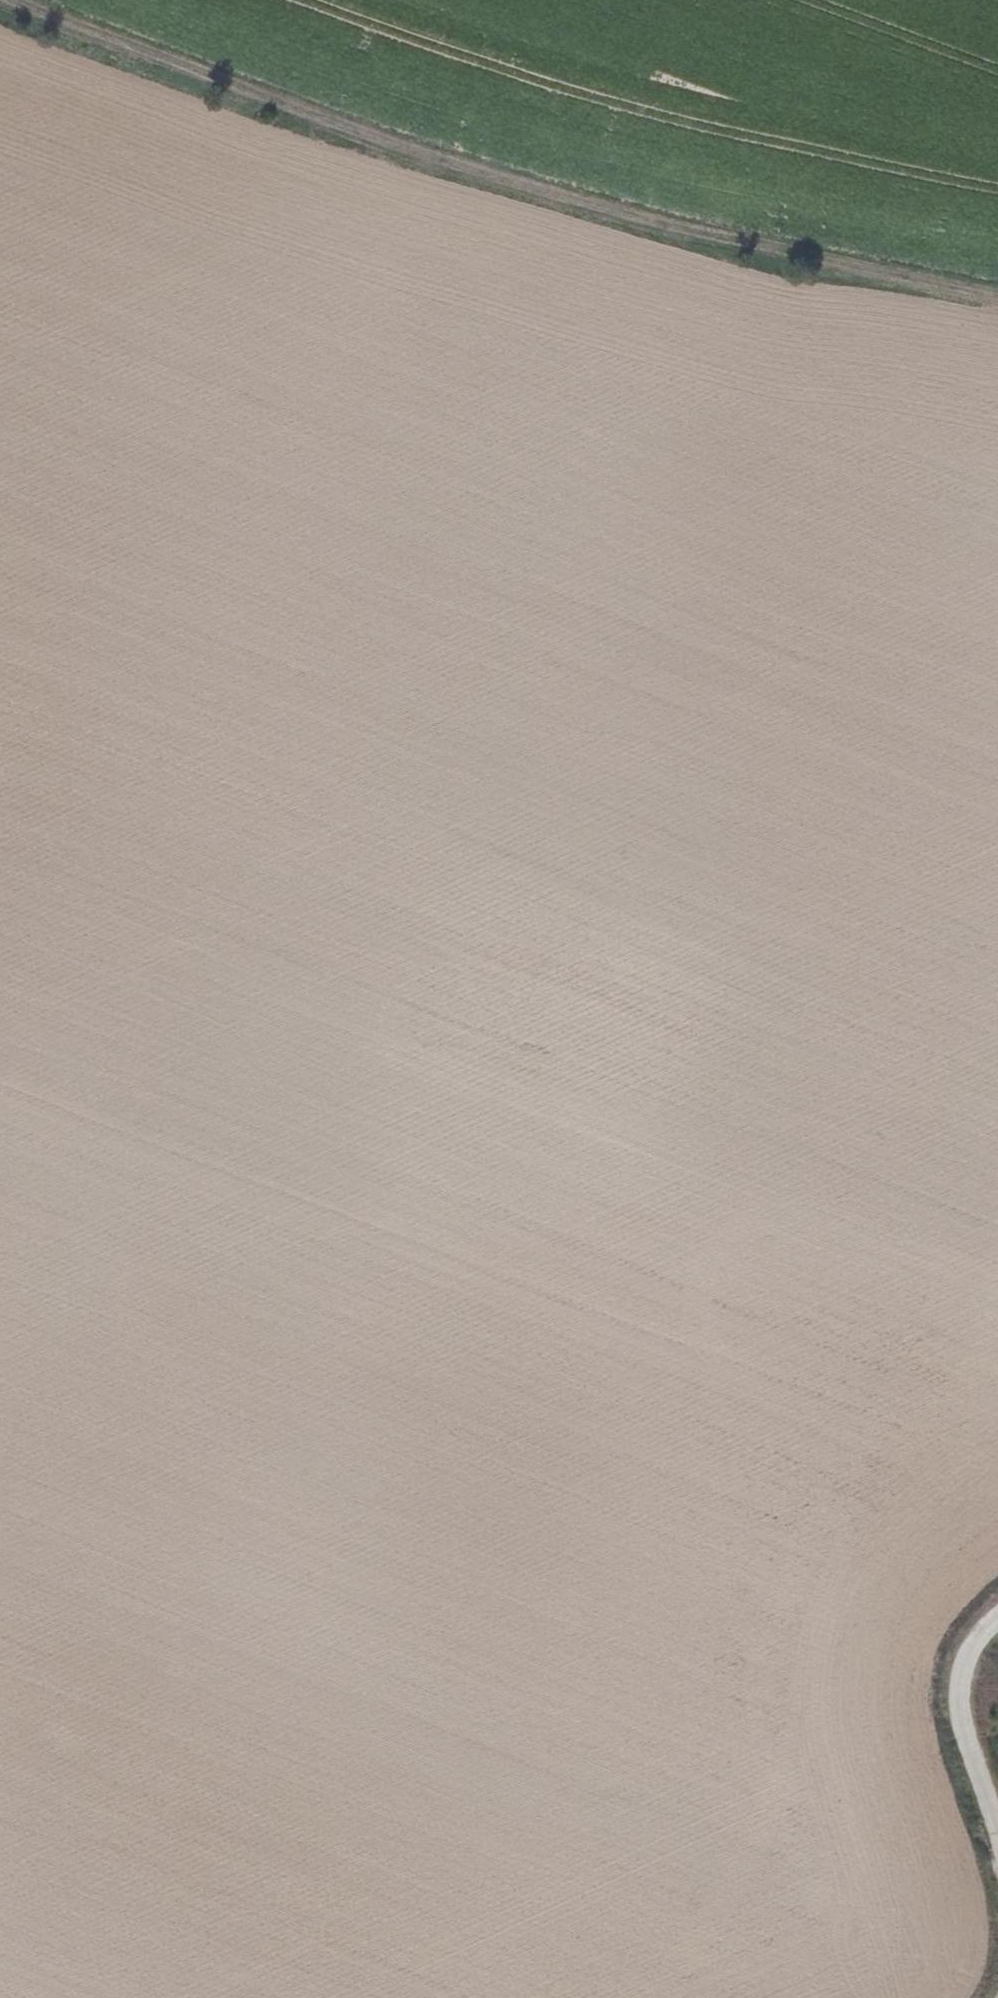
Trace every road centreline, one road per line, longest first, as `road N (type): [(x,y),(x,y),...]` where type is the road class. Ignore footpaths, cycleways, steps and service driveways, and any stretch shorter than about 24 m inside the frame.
road 1 (track): [(0,1),(250,96),(465,165),(997,296)]
road 2 (track): [(997,1838),(958,1720),(967,1657),(997,1627)]

